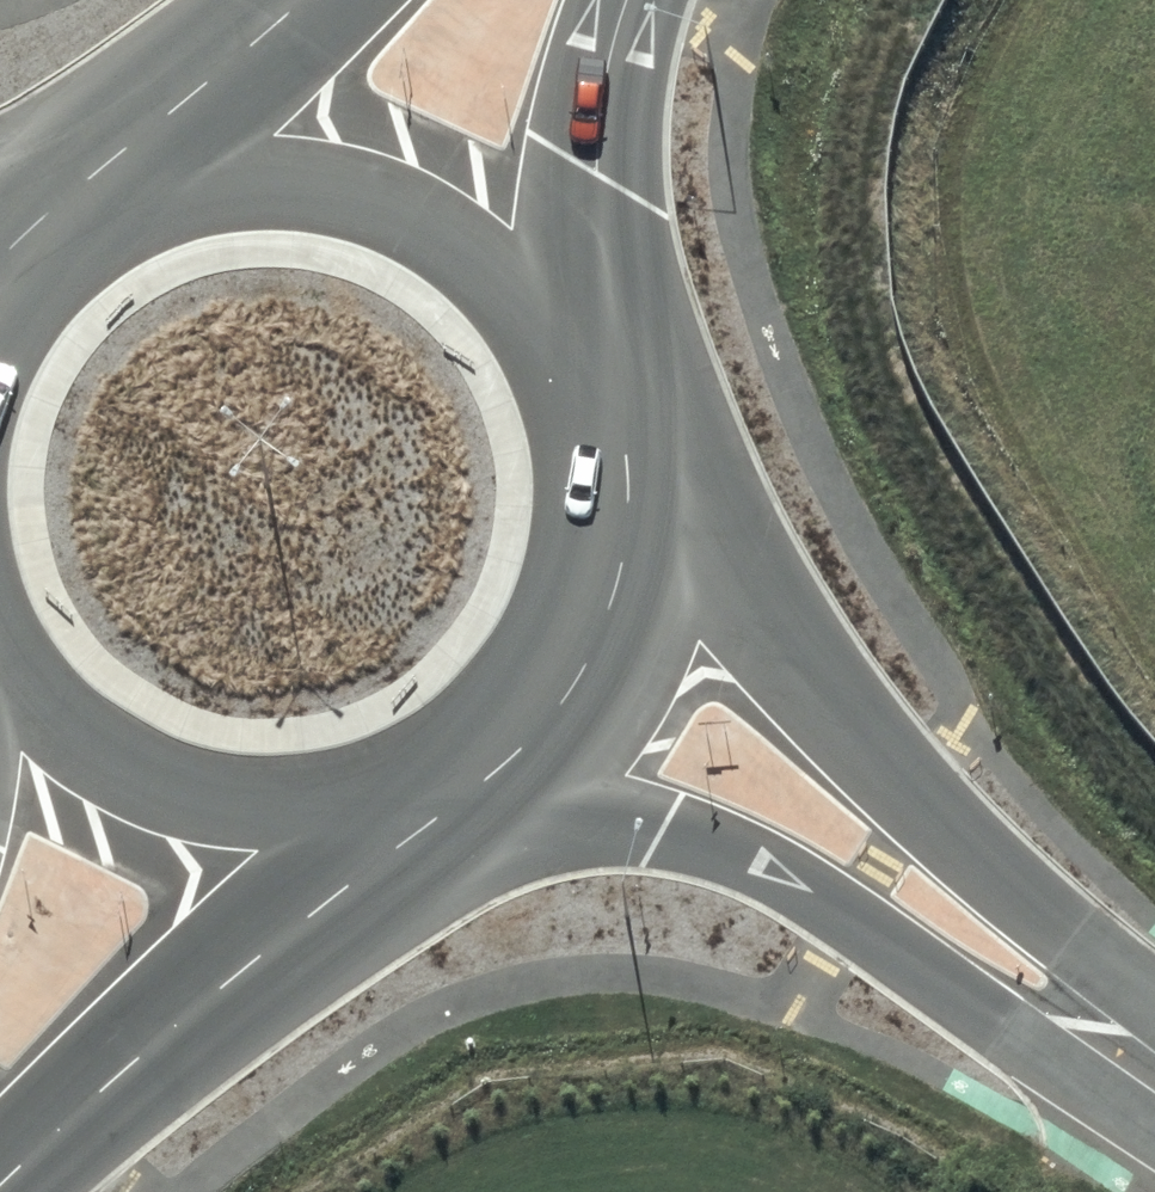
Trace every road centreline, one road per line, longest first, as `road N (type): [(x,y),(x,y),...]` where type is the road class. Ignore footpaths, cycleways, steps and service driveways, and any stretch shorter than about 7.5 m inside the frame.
road 1 (tertiary): [(625,473),(795,690),(910,808),(1069,939),(1154,1039)]
road 2 (tertiary): [(1154,1083),(933,970),(761,858),(671,822),(476,782)]
road 3 (secondary): [(417,811),(226,972),(0,1183)]
road 4 (secondary): [(98,185),(210,145),(329,145),(442,184),(535,257),(575,321)]
road 5 (secondary): [(417,811),(373,832),(259,846),(147,824),(48,767),(0,714)]
road 6 (secondary): [(625,473),(612,591),(560,698),(476,782)]
road 7 (secondary): [(629,0),(597,104),(575,321)]
road 8 (secondary): [(98,185),(312,0)]
road 9 (secondary): [(575,321),(599,358),(625,473)]

